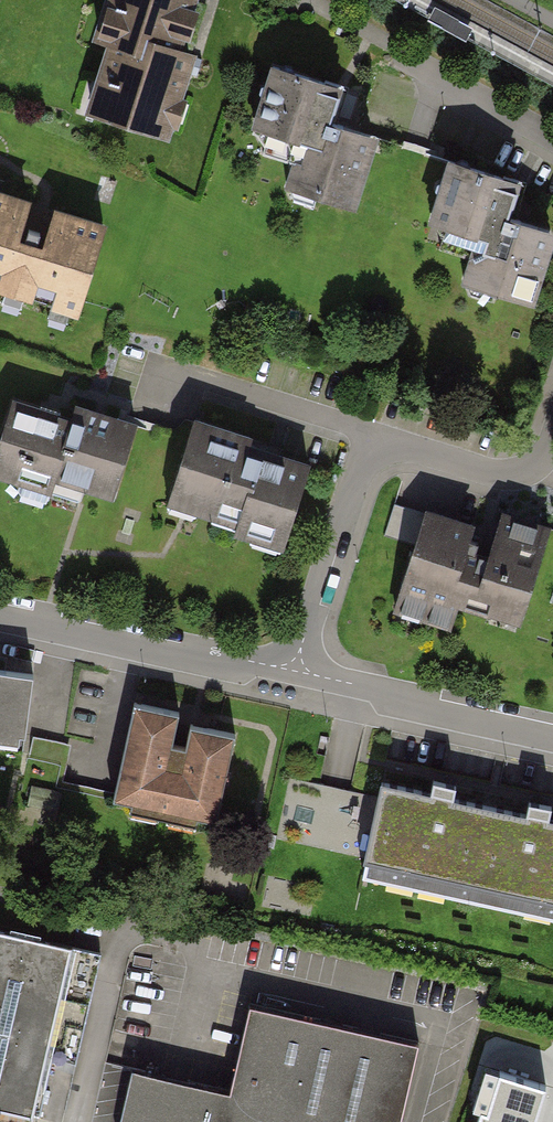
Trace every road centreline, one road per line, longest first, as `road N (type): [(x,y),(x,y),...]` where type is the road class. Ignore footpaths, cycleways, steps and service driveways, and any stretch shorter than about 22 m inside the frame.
road 1 (residential): [(552,428),(538,461),(505,474),(402,448),(375,453),(357,477),(295,671)]
road 2 (residential): [(0,608),(295,671)]
road 3 (residential): [(295,671),(552,735)]
road 4 (residential): [(397,49),(552,135)]

